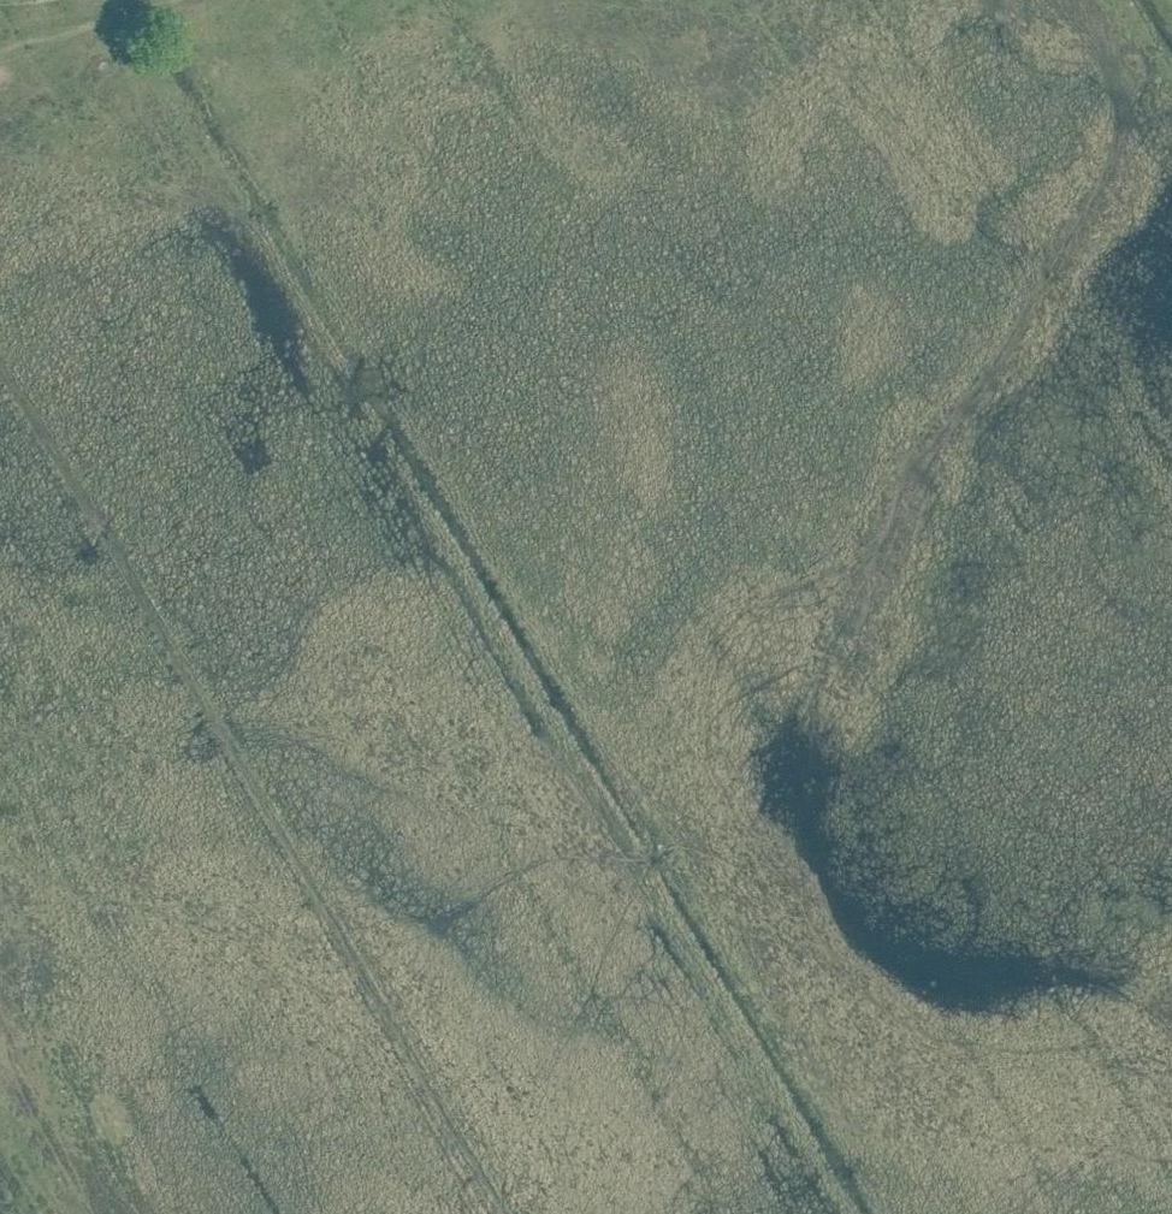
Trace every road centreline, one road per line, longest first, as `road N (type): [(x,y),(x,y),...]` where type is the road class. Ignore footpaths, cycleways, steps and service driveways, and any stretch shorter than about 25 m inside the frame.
road 1 (track): [(0,36),(130,0)]

